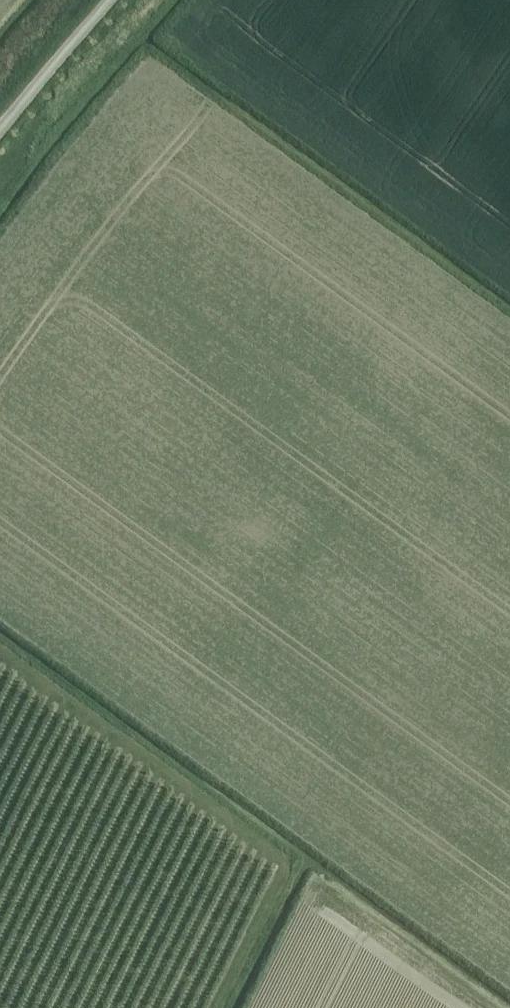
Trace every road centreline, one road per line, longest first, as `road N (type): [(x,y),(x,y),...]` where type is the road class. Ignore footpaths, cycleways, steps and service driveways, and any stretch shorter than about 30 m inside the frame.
road 1 (unclassified): [(0,122),(104,0)]

